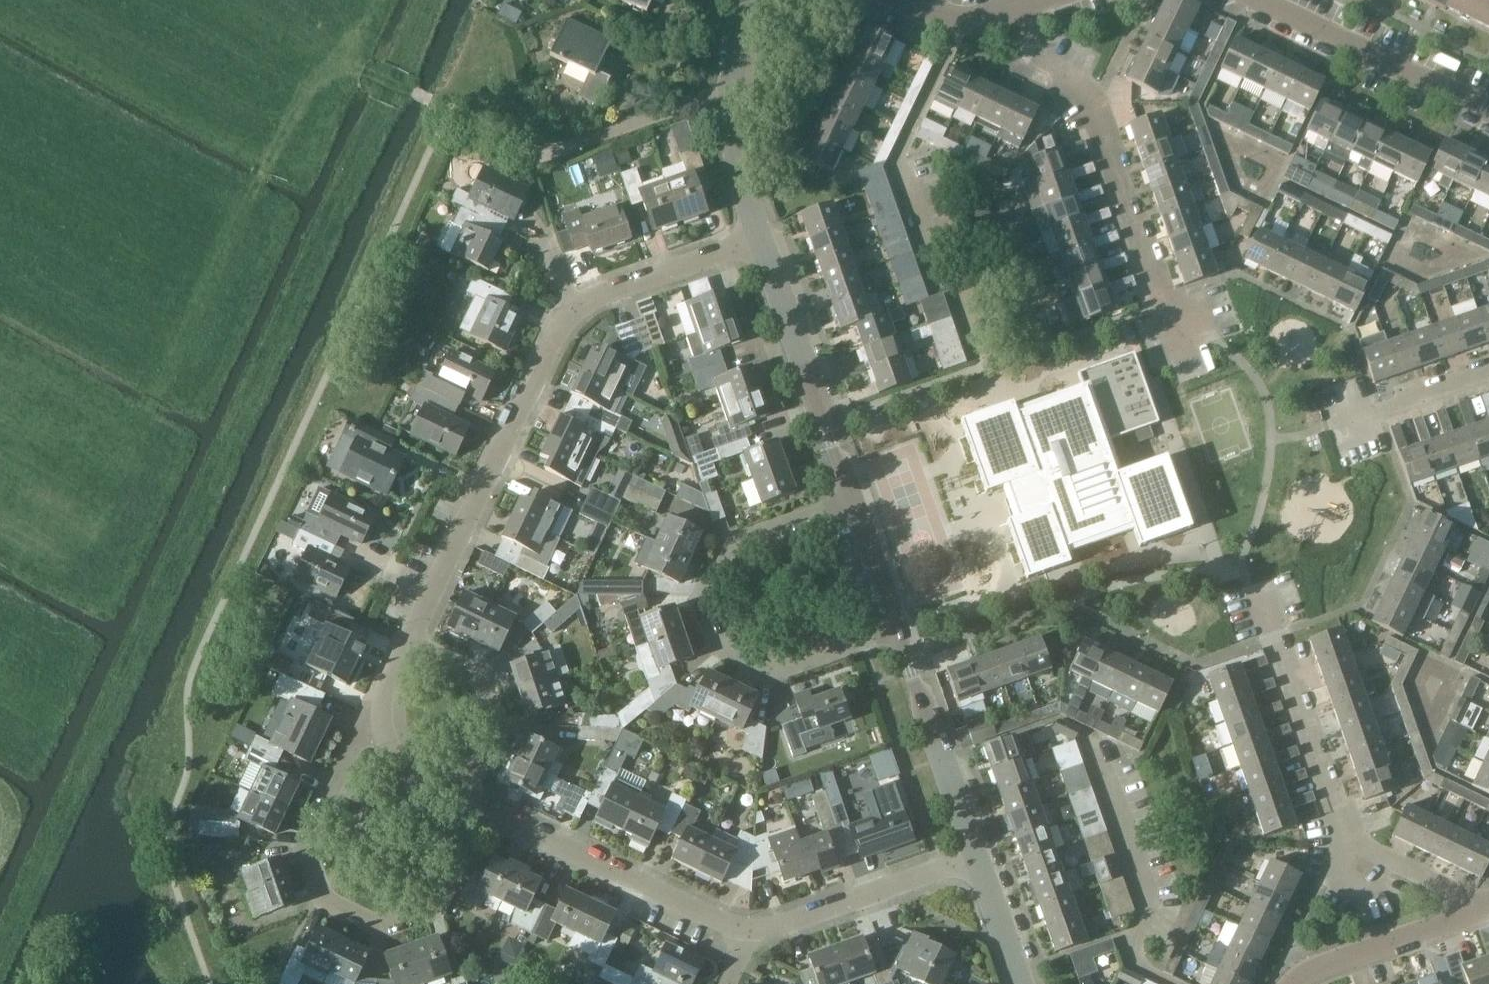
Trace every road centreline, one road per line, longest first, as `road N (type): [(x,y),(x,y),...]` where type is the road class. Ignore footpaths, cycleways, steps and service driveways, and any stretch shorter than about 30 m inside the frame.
road 1 (residential): [(483,810),(430,909),(370,923),(330,898),(309,845),(316,809),(379,702)]
road 2 (residential): [(898,628),(776,671),(717,644),(701,602),(729,543),(853,501)]
road 3 (residential): [(1179,347),(1090,98),(1039,60),(1023,8)]
road 4 (residential): [(407,644),(575,305)]
road 5 (residential): [(1488,895),(1348,840),(1276,637)]
road 6 (residential): [(749,932),(483,810)]
road 7 (residential): [(853,501),(761,240)]
road 8 (residential): [(1488,106),(1263,0)]
road 9 (residential): [(978,858),(898,628)]
road 10 (residential): [(978,858),(749,932)]
road 11 (residential): [(464,800),(496,723),(481,679),(407,644)]
road 12 (residential): [(1300,983),(1488,910)]
road 13 (residential): [(541,154),(730,91)]
road 14 (residential): [(575,305),(761,240)]
road 15 (residential): [(761,240),(735,144),(730,91)]
road 16 (residential): [(379,702),(398,759),(464,800)]
road 17 (residential): [(898,628),(853,501)]
road 18 (residential): [(1023,8),(955,30),(900,0)]
road 19 (residential): [(1023,983),(978,858)]

